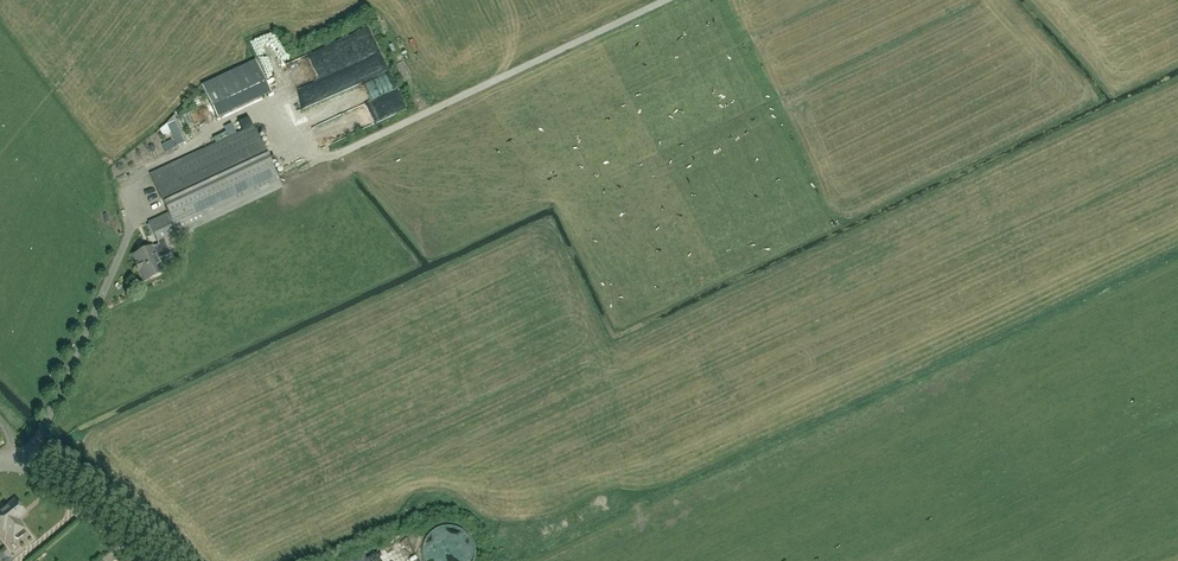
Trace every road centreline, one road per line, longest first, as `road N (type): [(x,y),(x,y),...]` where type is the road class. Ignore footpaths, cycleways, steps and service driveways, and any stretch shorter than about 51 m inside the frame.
road 1 (unclassified): [(139,560),(10,458)]

